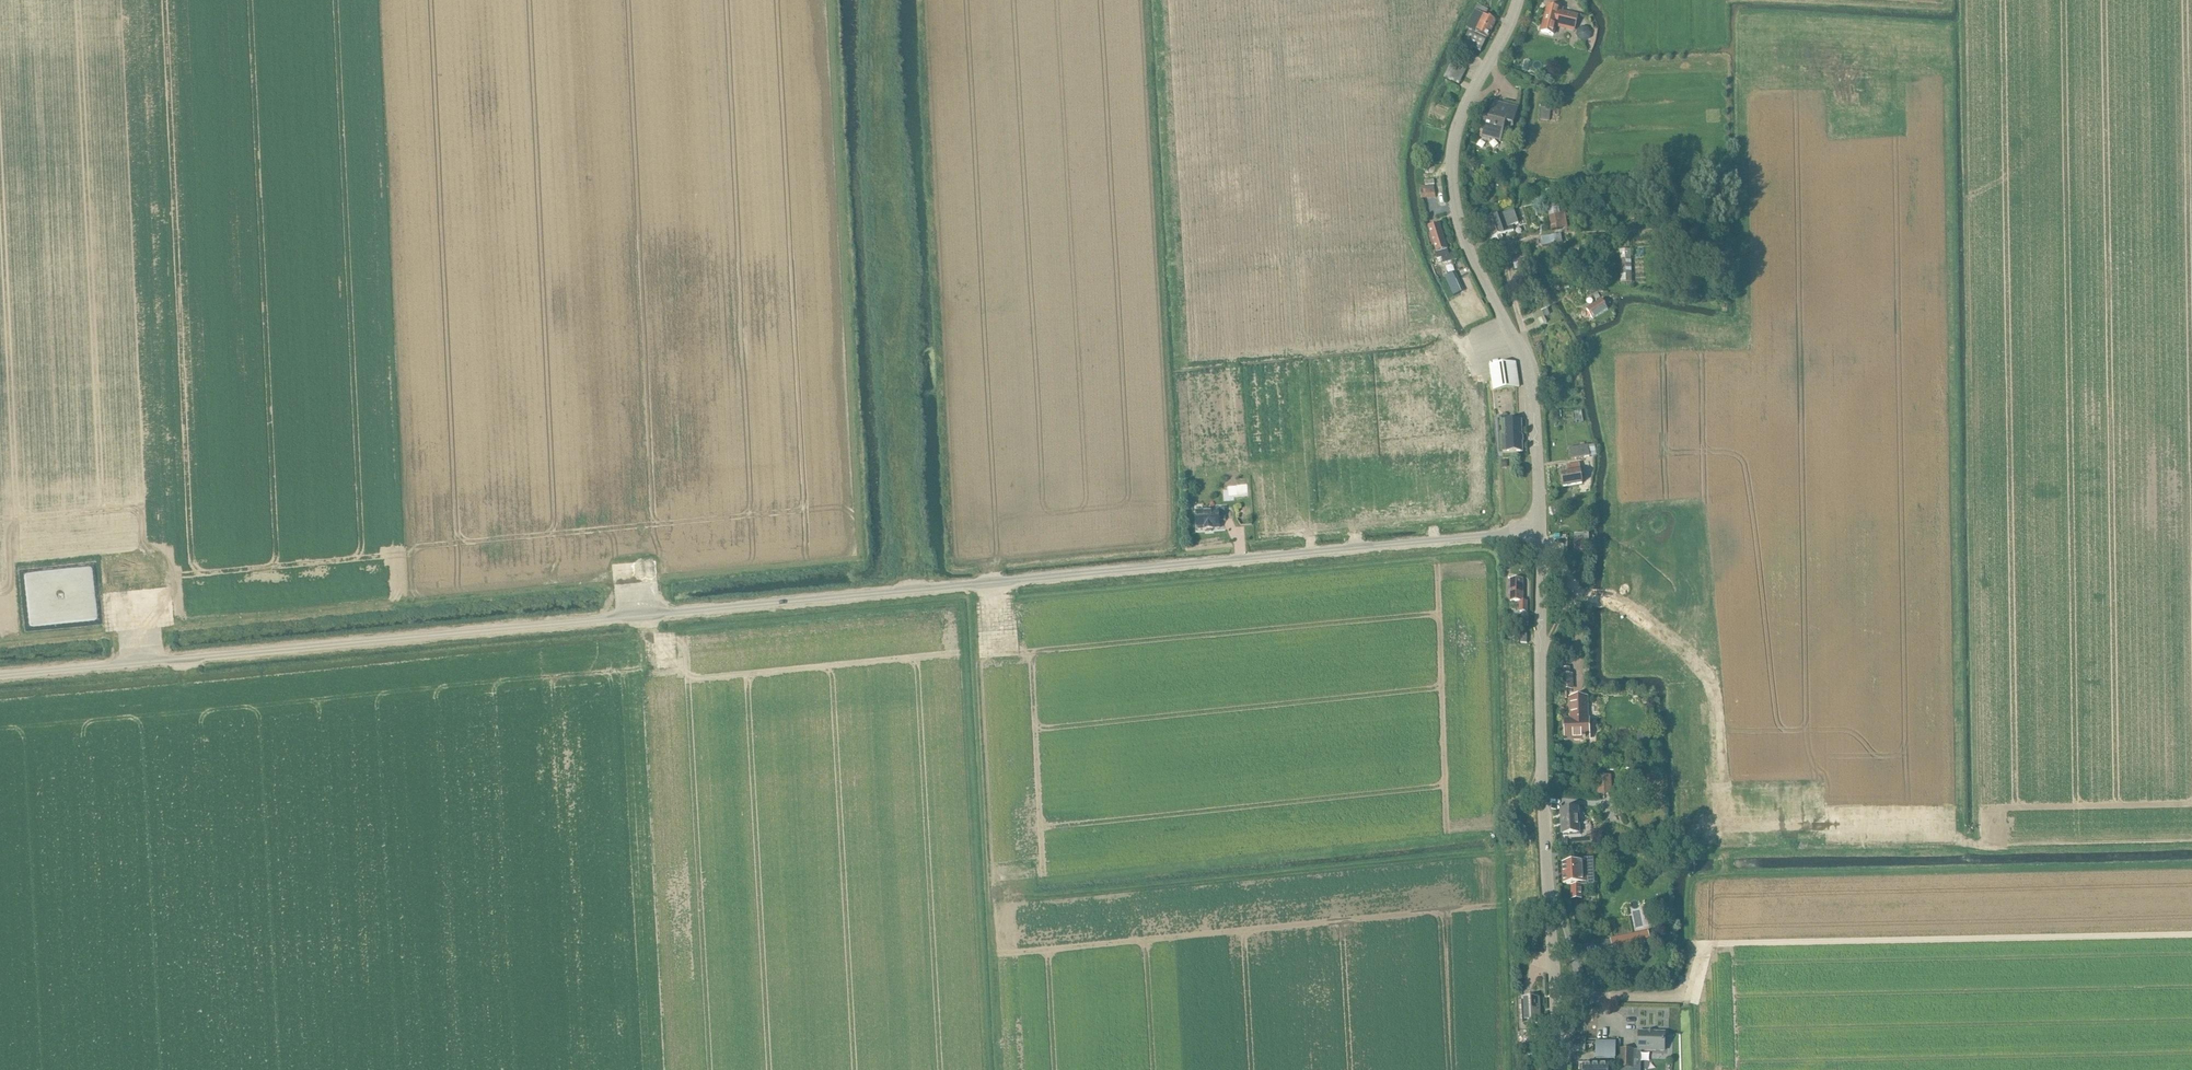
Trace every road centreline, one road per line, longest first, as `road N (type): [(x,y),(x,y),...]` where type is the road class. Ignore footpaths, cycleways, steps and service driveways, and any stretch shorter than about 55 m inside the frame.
road 1 (unclassified): [(0,676),(1540,531)]
road 2 (tertiary): [(1540,531),(1528,373),(1468,248),(1452,174),(1462,113),(1518,0)]
road 3 (track): [(1688,998),(1702,944),(2191,935)]
road 4 (tertiary): [(1559,1069),(1541,746),(1540,531)]

